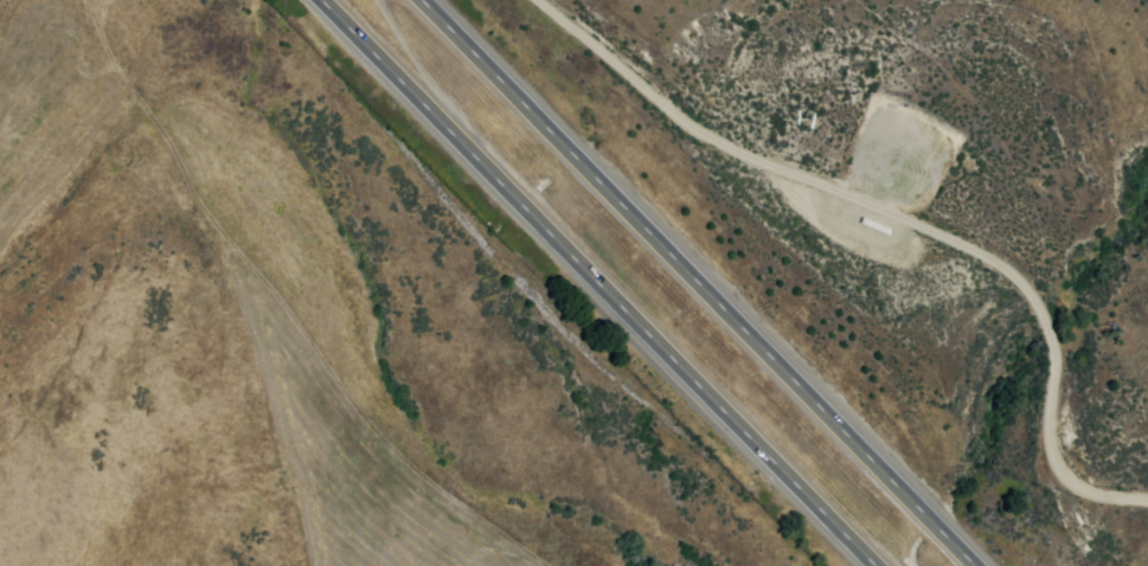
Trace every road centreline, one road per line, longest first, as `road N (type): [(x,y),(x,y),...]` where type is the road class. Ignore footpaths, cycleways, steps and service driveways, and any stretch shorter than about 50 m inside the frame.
road 1 (residential): [(1147,505),(1083,503),(1045,478),(1038,449),(1051,347),(1046,328),(1013,294),(898,204),(723,148),(552,0)]
road 2 (trunk): [(322,0),(876,565)]
road 3 (trunk): [(974,565),(422,0)]

